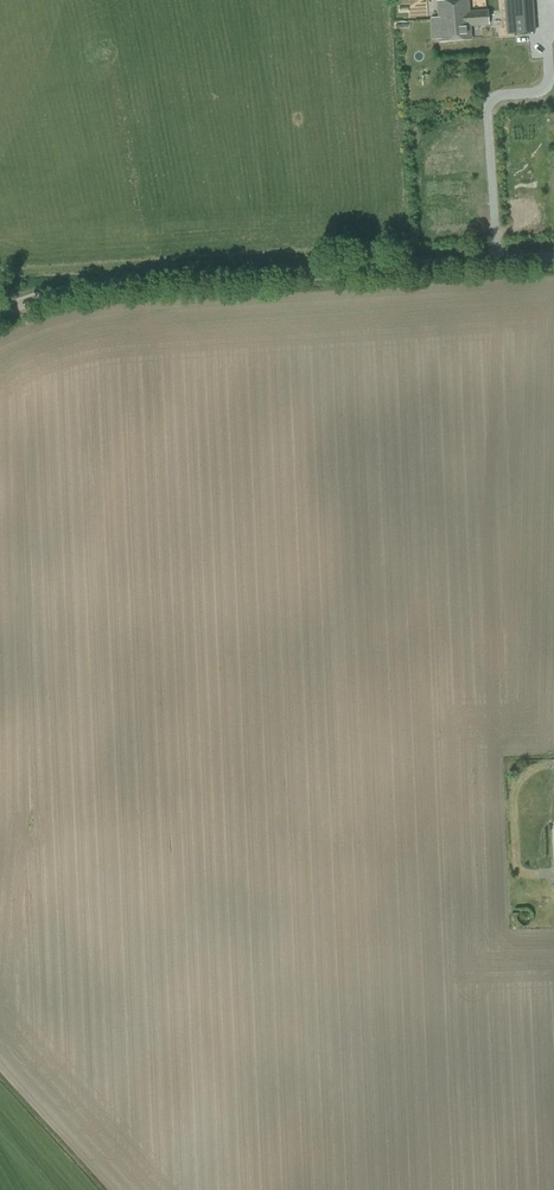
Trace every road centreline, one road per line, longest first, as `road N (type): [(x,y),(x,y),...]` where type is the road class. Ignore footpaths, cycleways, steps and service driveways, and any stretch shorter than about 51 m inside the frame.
road 1 (unclassified): [(0,313),(117,286),(553,257)]

